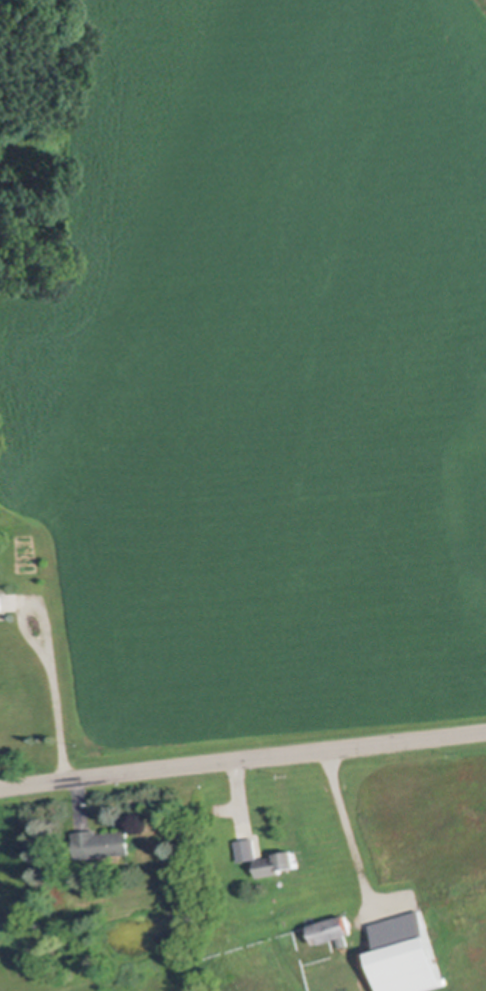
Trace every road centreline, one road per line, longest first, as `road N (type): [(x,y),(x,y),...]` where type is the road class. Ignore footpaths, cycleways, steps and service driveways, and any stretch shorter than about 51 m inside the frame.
road 1 (residential): [(0,787),(485,730)]

